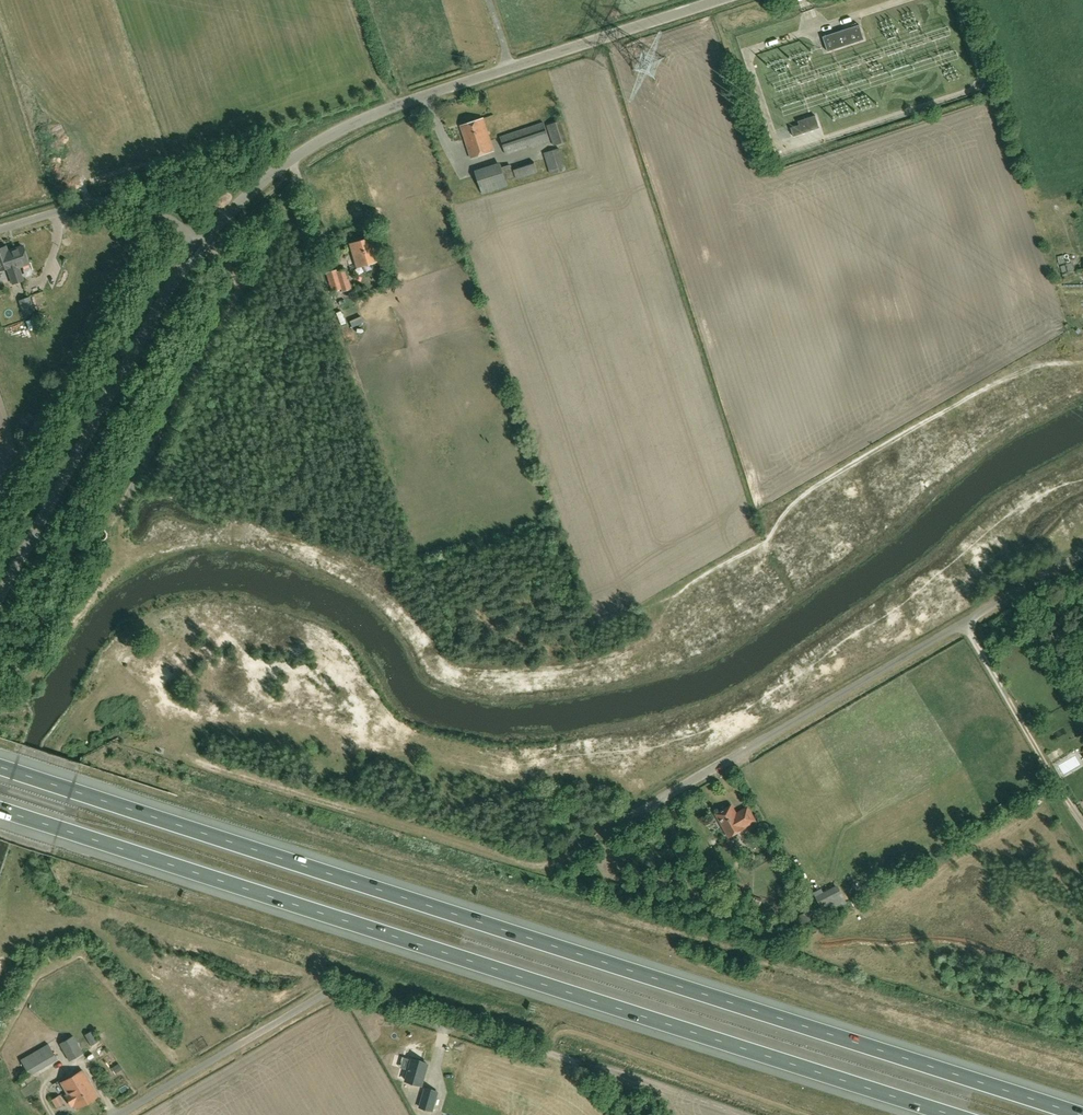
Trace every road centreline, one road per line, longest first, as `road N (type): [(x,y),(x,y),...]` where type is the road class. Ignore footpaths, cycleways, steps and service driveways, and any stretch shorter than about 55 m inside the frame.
road 1 (motorway): [(1082,1114),(0,766)]
road 2 (motorway): [(0,809),(952,1114)]
road 3 (unclassified): [(550,867),(1082,559)]
road 4 (unclassified): [(206,239),(292,160),(353,125),(723,0)]
road 5 (unclassified): [(0,595),(206,239)]
road 6 (unclassified): [(118,1114),(333,990),(482,1033)]
road 7 (track): [(189,759),(551,866)]
road 8 (track): [(966,623),(1082,821)]
road 9 (track): [(111,525),(221,327)]
road 10 (unclassified): [(0,230),(80,204),(122,202),(206,239)]
road 11 (track): [(14,0),(80,204)]

